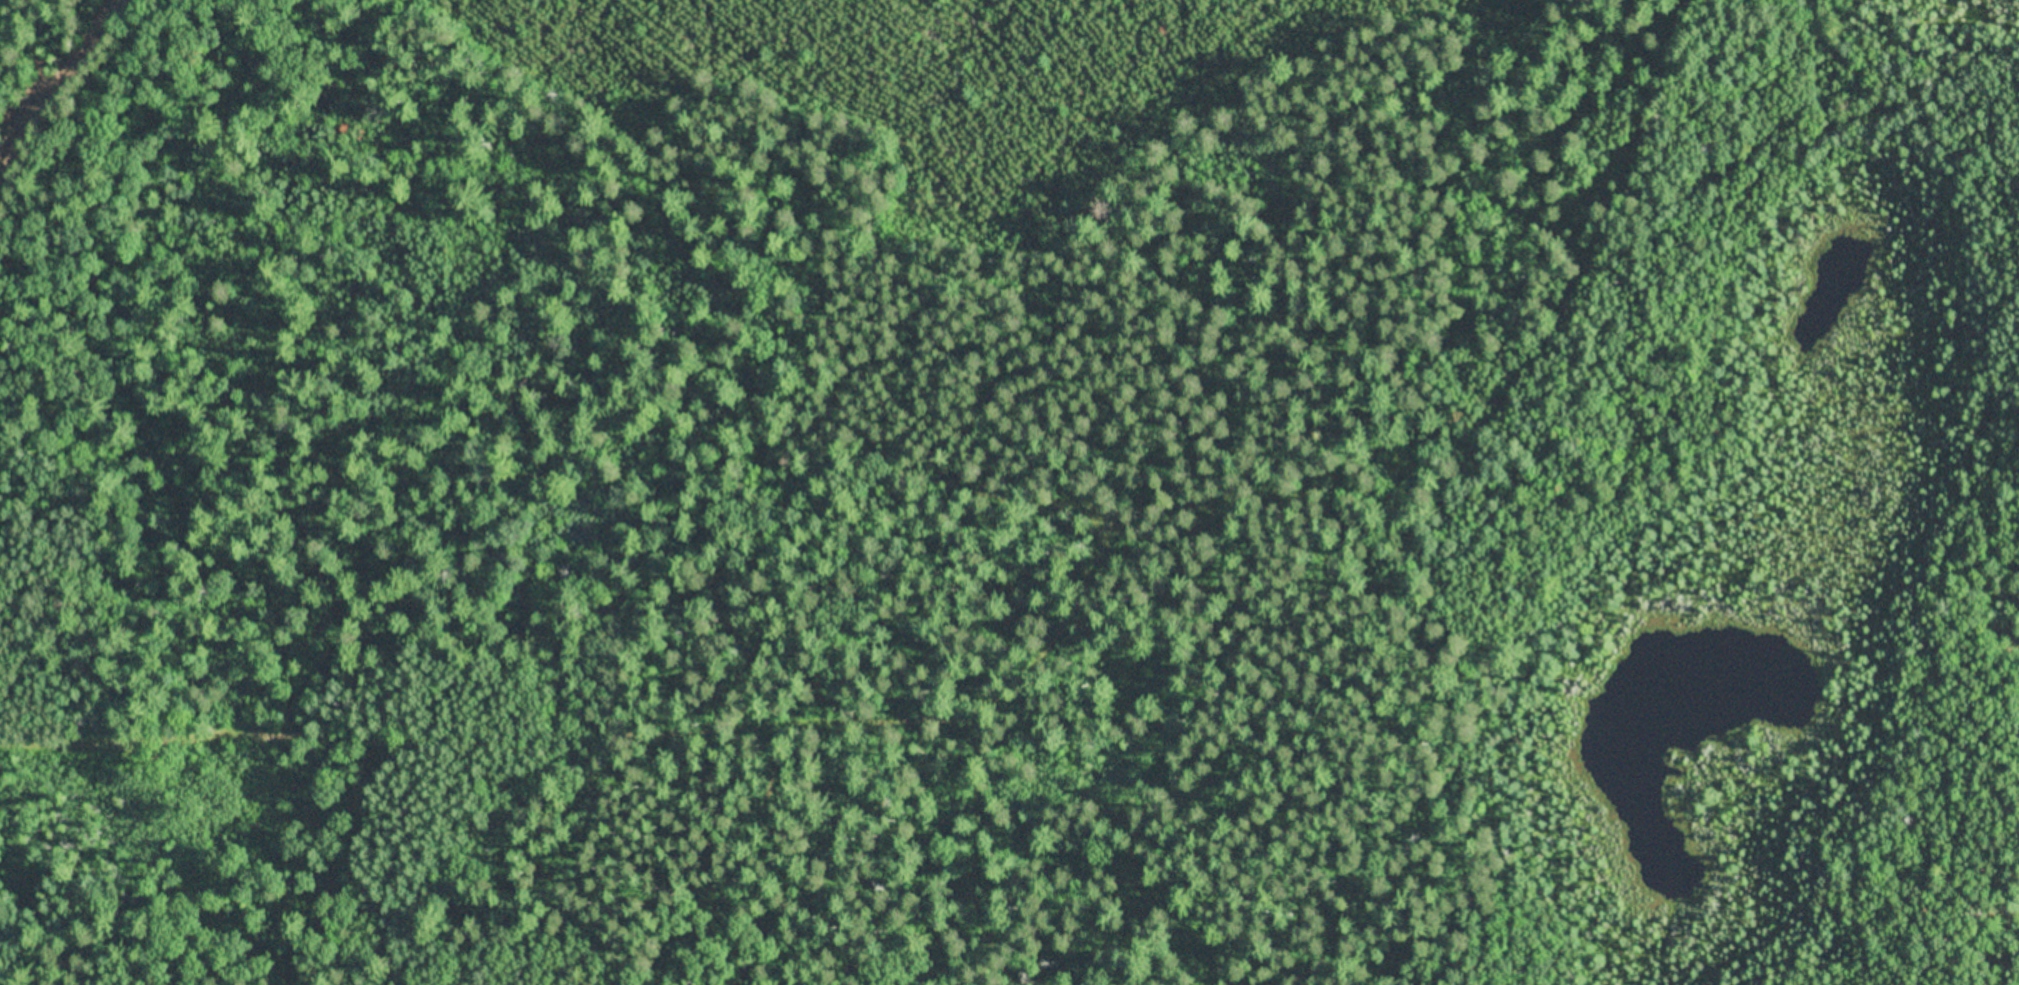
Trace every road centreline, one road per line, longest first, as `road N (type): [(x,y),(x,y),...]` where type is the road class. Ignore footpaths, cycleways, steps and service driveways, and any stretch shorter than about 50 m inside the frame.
road 1 (track): [(86,0),(0,195)]

